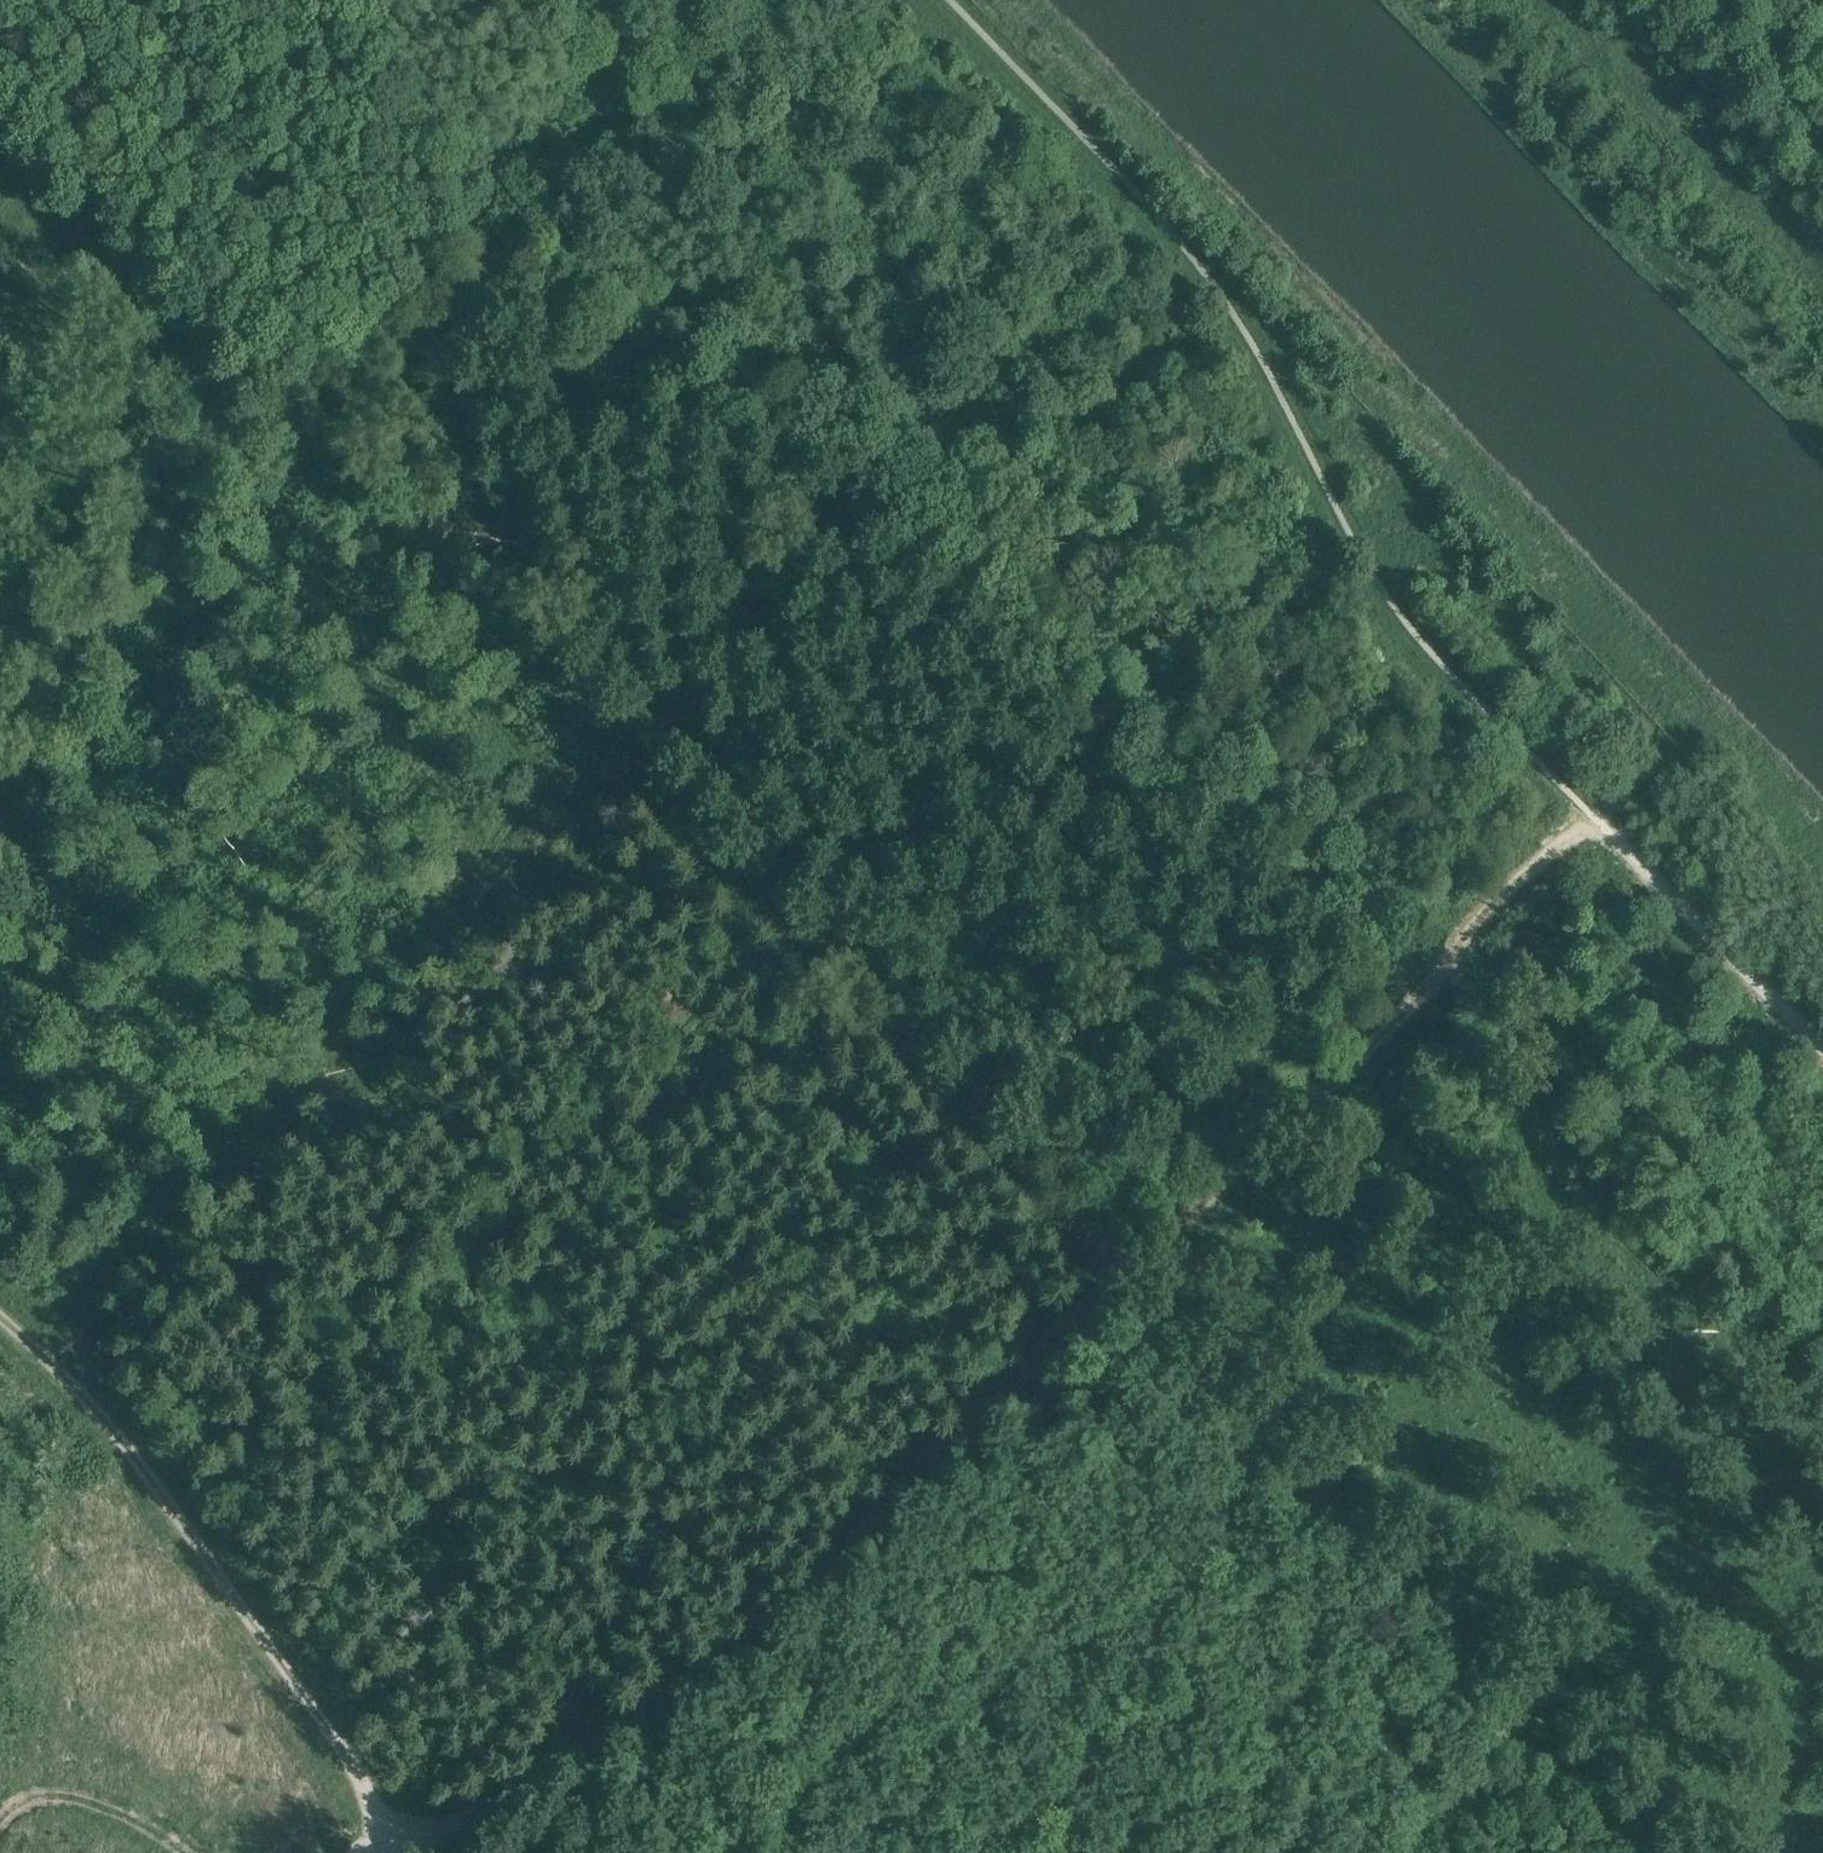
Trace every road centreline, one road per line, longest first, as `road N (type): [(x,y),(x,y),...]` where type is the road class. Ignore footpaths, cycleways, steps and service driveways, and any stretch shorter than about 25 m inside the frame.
road 1 (track): [(377,1852),(383,1825),(101,1423)]
road 2 (track): [(191,1852),(121,1816),(53,1797),(23,1803),(0,1828)]
road 3 (track): [(0,1328),(101,1423)]

